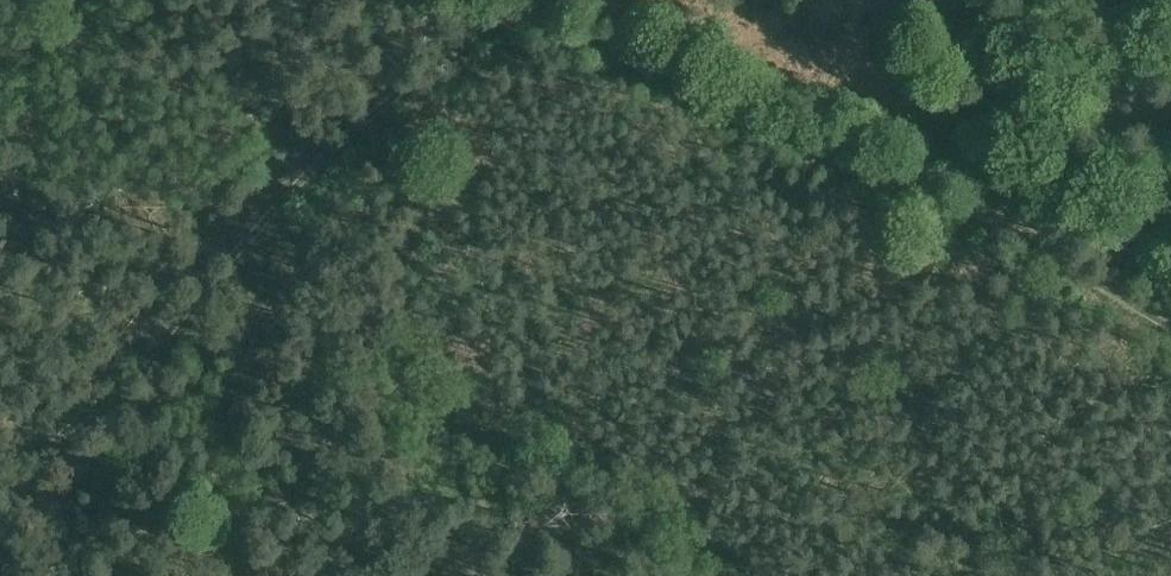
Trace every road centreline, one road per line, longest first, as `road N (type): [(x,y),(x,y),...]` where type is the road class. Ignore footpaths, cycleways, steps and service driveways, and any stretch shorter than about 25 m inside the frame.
road 1 (track): [(501,17),(670,57),(764,130),(933,194),(1044,248),(1170,328)]
road 2 (track): [(0,514),(40,456),(338,146),(501,17)]

